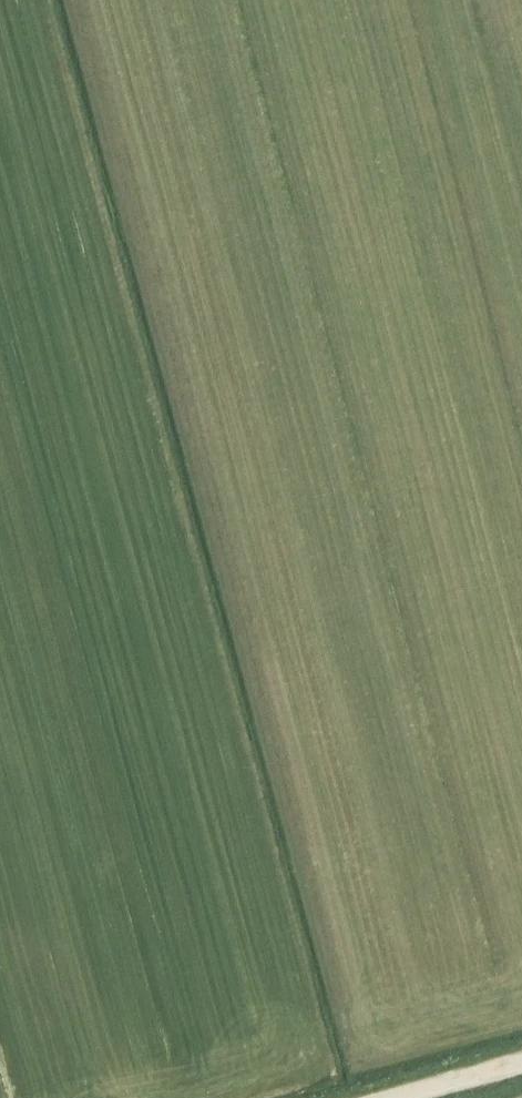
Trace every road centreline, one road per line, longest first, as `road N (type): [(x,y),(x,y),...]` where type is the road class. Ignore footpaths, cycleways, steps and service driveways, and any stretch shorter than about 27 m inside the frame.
road 1 (track): [(392,1097),(521,1061)]

